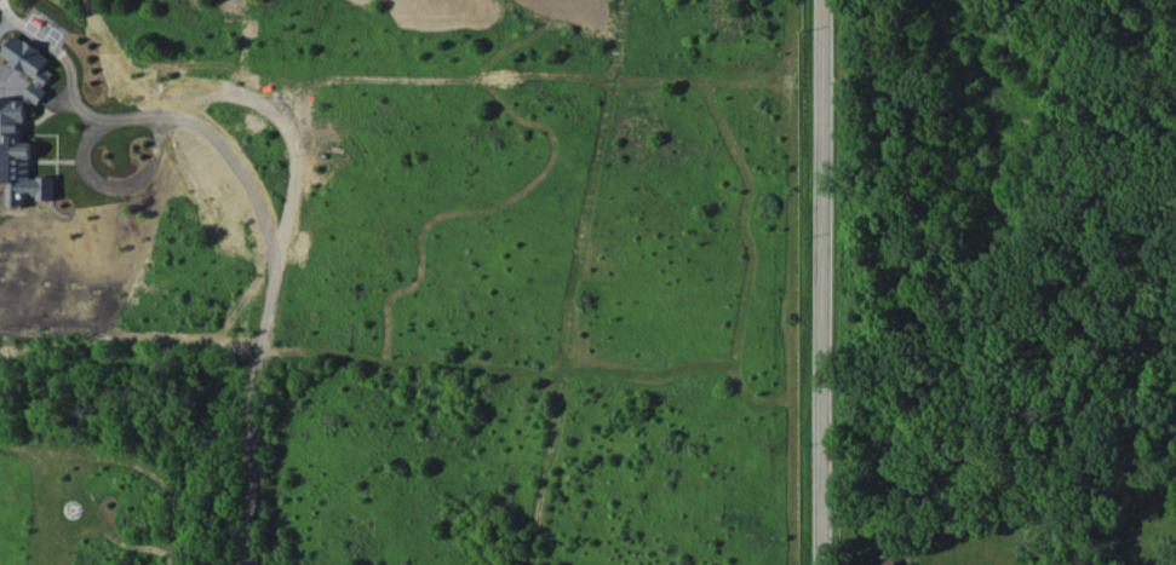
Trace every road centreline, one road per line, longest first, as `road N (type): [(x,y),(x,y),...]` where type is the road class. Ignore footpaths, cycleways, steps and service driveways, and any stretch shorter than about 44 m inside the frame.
road 1 (tertiary): [(818,0),(828,564)]

